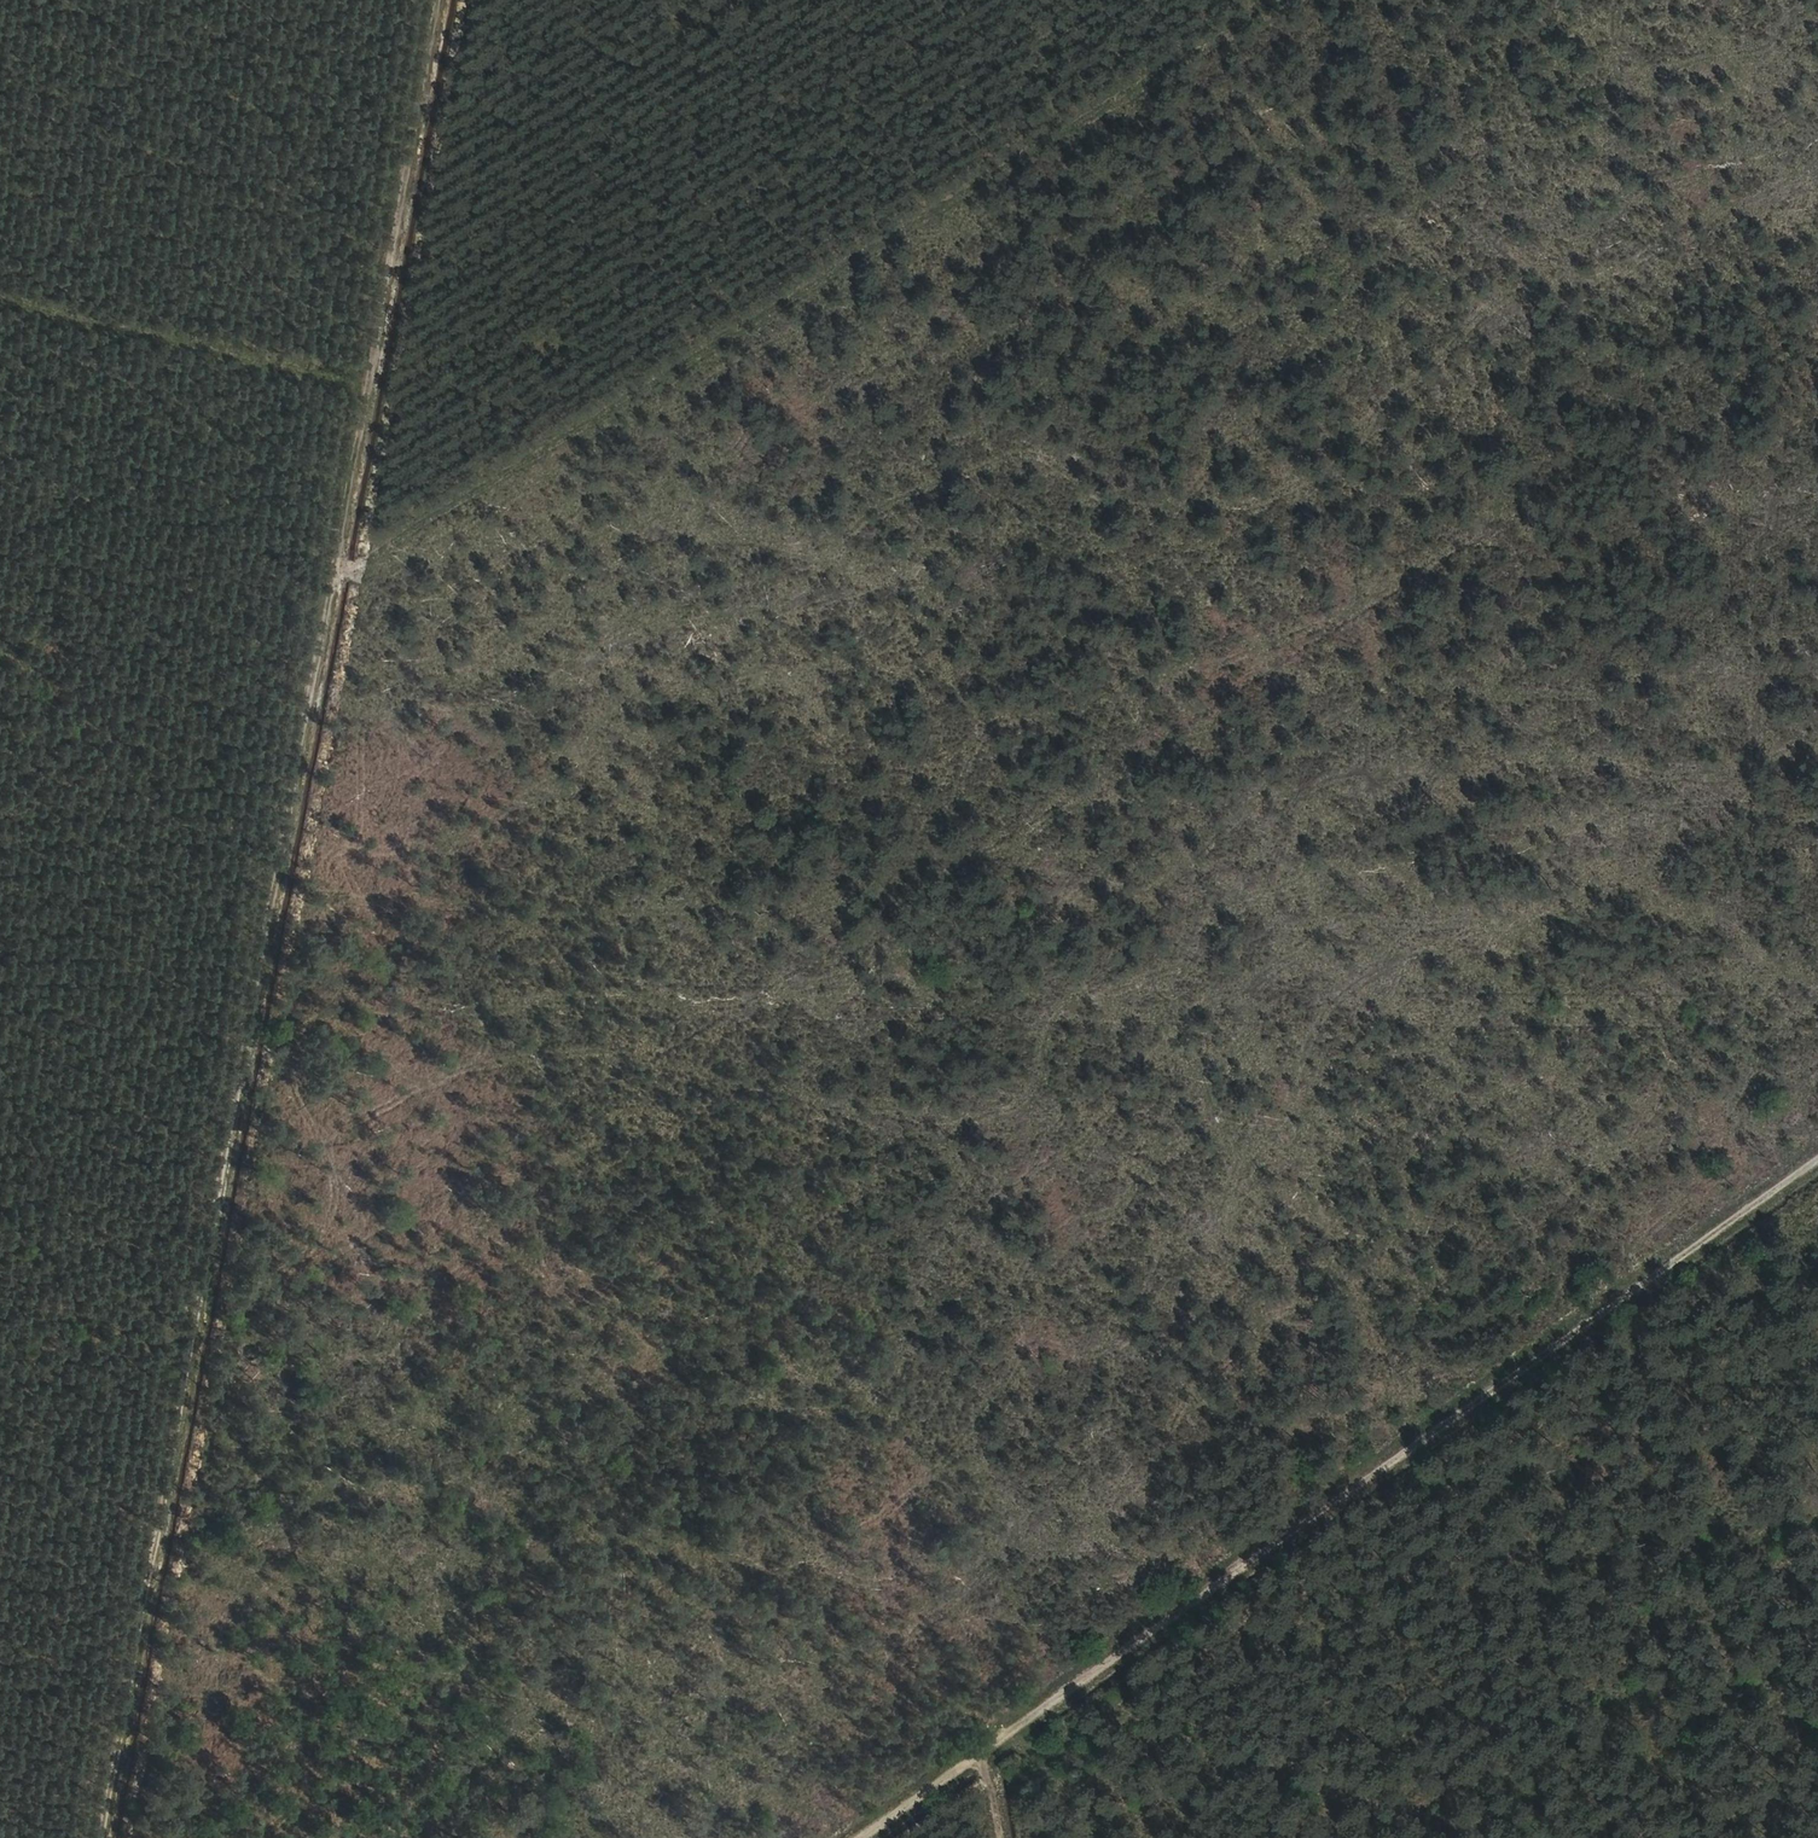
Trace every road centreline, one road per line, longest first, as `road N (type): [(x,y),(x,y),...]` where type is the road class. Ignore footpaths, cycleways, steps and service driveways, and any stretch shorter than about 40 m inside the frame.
road 1 (track): [(108,1837),(440,0)]

